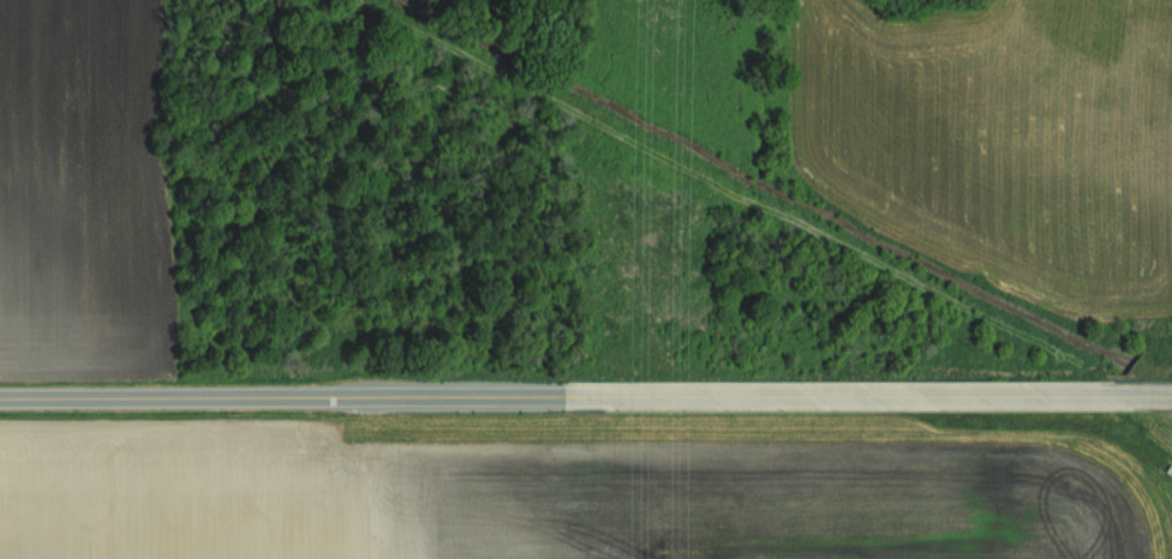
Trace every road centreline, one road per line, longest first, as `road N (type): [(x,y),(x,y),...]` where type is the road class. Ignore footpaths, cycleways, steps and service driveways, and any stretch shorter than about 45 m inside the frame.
road 1 (tertiary): [(1171,396),(0,400)]

